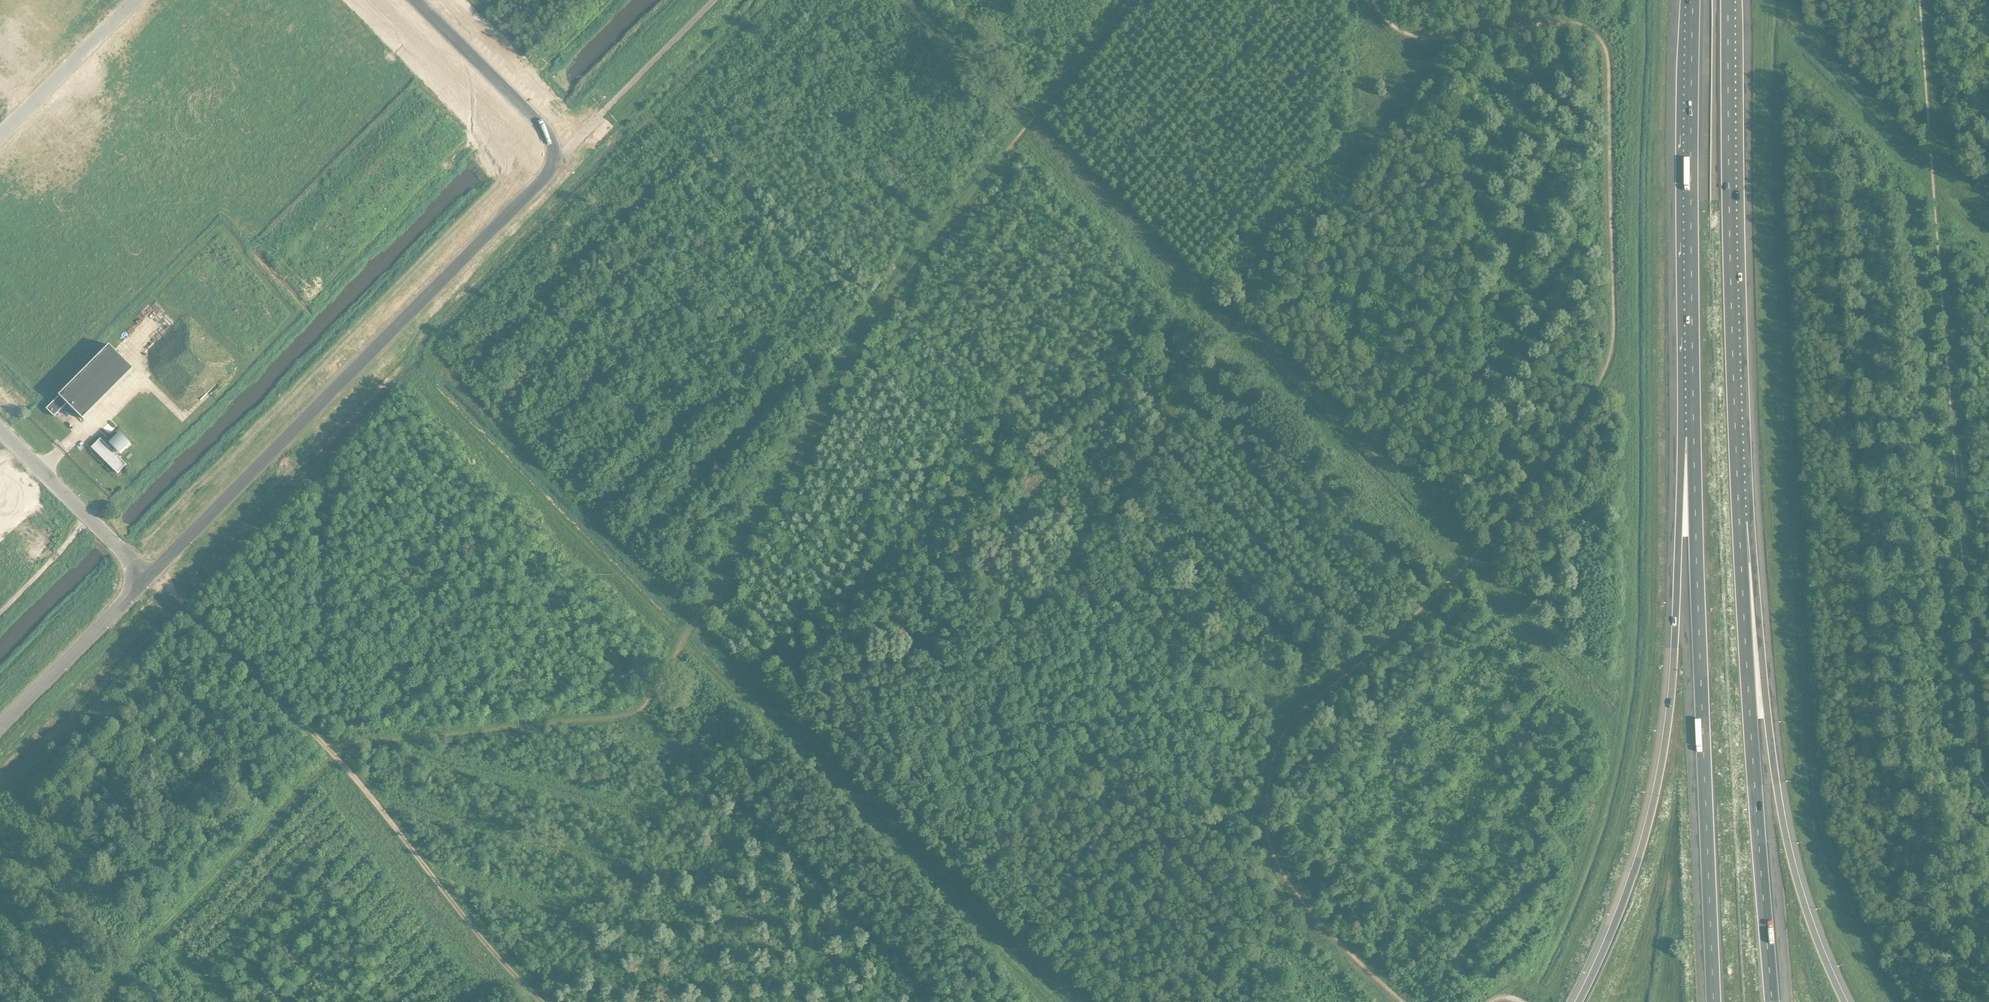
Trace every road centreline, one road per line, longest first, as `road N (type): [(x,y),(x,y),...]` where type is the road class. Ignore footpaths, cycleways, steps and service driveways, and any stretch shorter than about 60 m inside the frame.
road 1 (track): [(1396,1001),(1300,899),(1267,844),(1261,801),(1268,760),(1292,719),(1479,551),(1594,401),(1613,359),(1615,320),(1608,56),(1594,25),(1421,32),(1397,28),(1375,0)]
road 2 (unclassified): [(171,601),(567,203),(576,172),(544,132)]
road 3 (unclassified): [(145,576),(547,178),(554,152),(544,132)]
road 4 (motorway): [(1693,440),(1677,540),(1662,760),(1626,894),(1580,1001)]
road 5 (track): [(537,1001),(471,933),(348,772),(150,575)]
road 6 (motorway): [(1693,440),(1713,1001)]
road 7 (motorway): [(1738,516),(1726,0)]
road 8 (motorway): [(1841,1001),(1799,897),(1779,814),(1738,516)]
road 9 (motorway): [(1770,1001),(1738,516)]
road 10 (motorway): [(1692,0),(1693,440)]
road 11 (unclassified): [(0,770),(171,601)]
road 12 (unclassified): [(0,726),(124,601),(133,578)]
road 13 (track): [(0,138),(137,0)]
road 14 (unclassified): [(544,132),(411,0)]
road 15 (unclassified): [(120,551),(0,433)]

